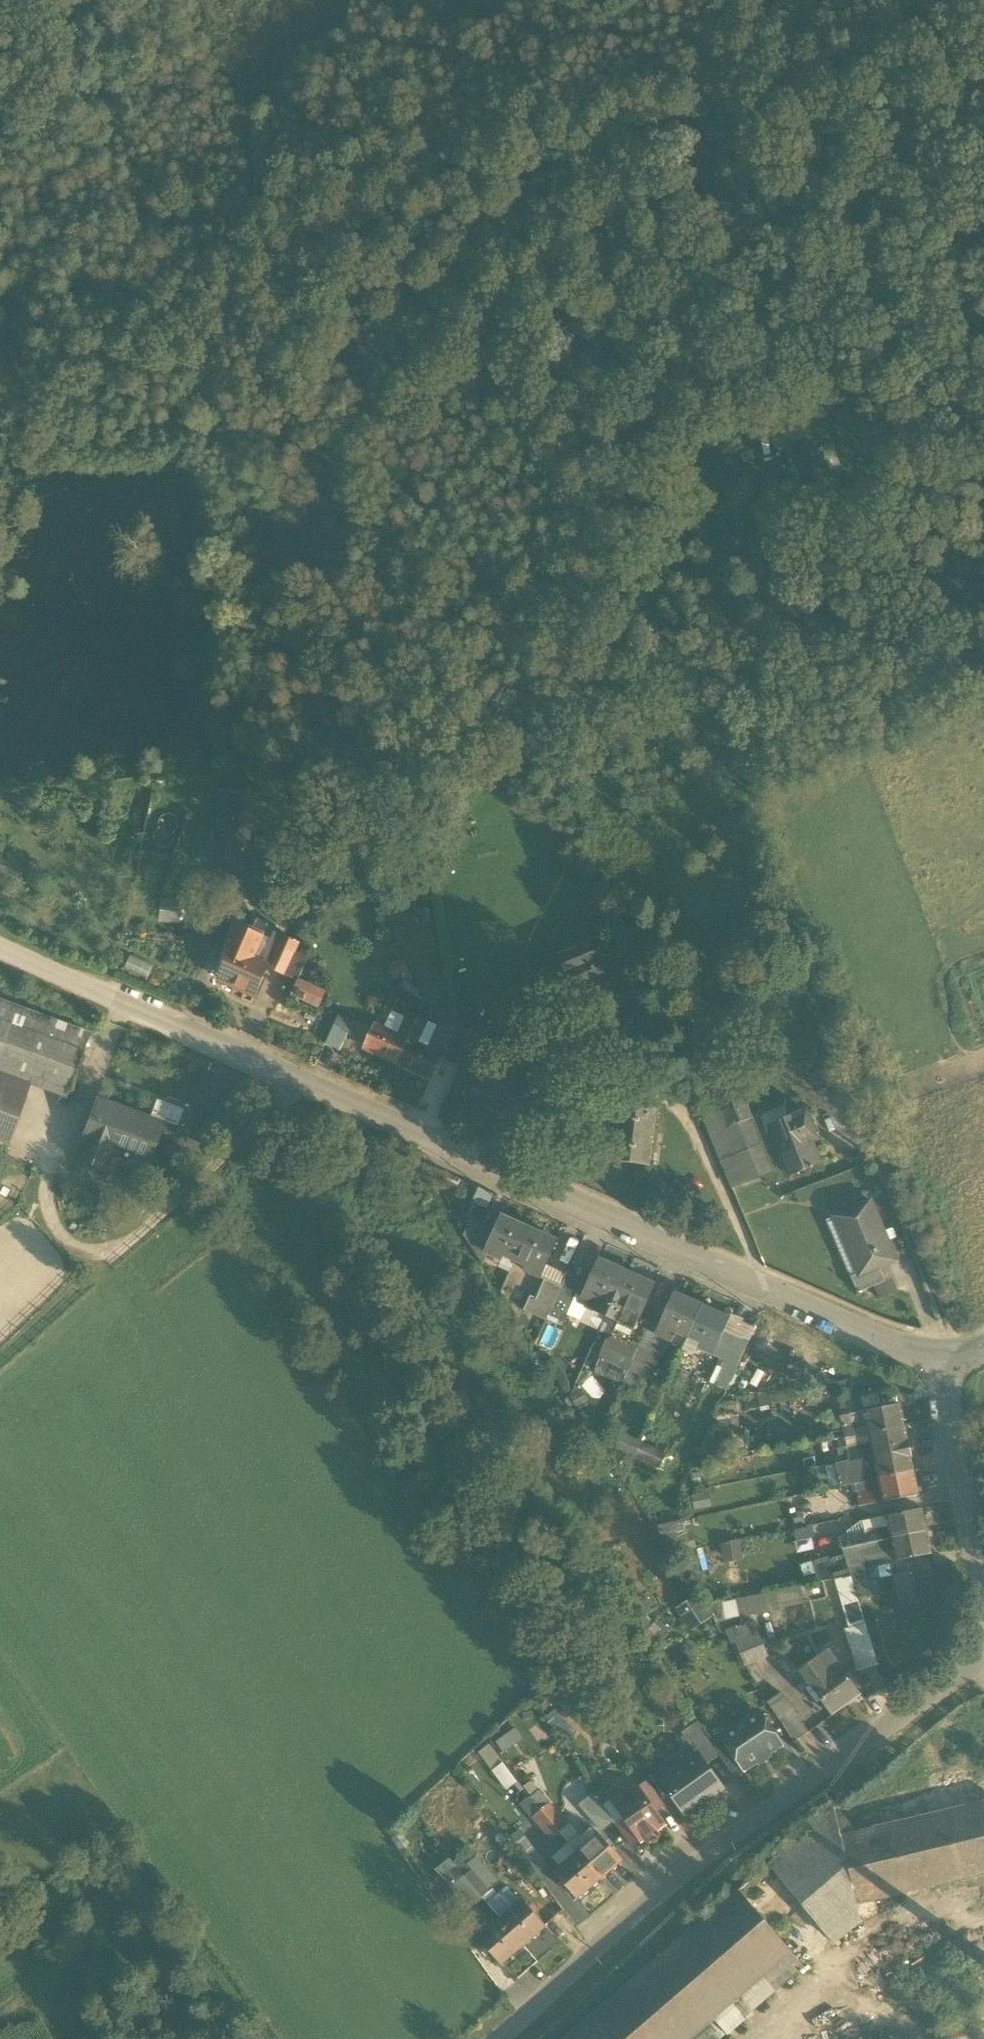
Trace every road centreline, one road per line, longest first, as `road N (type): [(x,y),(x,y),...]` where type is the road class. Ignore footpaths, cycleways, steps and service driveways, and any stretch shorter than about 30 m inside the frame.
road 1 (residential): [(940,1364),(0,953)]
road 2 (residential): [(983,1658),(677,1877),(502,2038)]
road 3 (track): [(0,1987),(87,1955),(141,1948),(189,1954),(223,1980),(271,2038)]
road 4 (residential): [(940,1364),(983,1574)]
road 5 (track): [(106,1266),(0,1361)]

